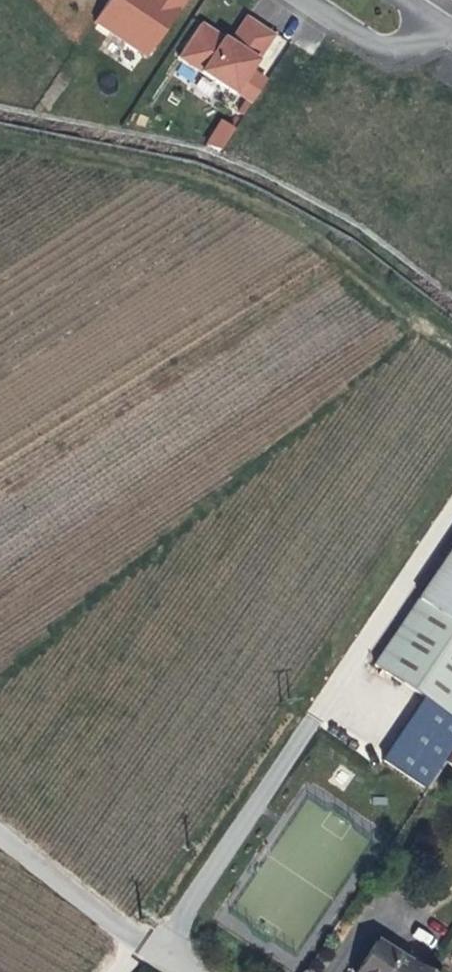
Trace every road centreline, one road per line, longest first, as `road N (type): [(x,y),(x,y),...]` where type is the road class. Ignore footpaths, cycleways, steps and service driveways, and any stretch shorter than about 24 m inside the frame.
road 1 (track): [(0,130),(176,167),(270,207),(451,322)]
road 2 (unclassified): [(0,833),(139,939)]
road 3 (residential): [(307,0),(389,50),(451,31)]

